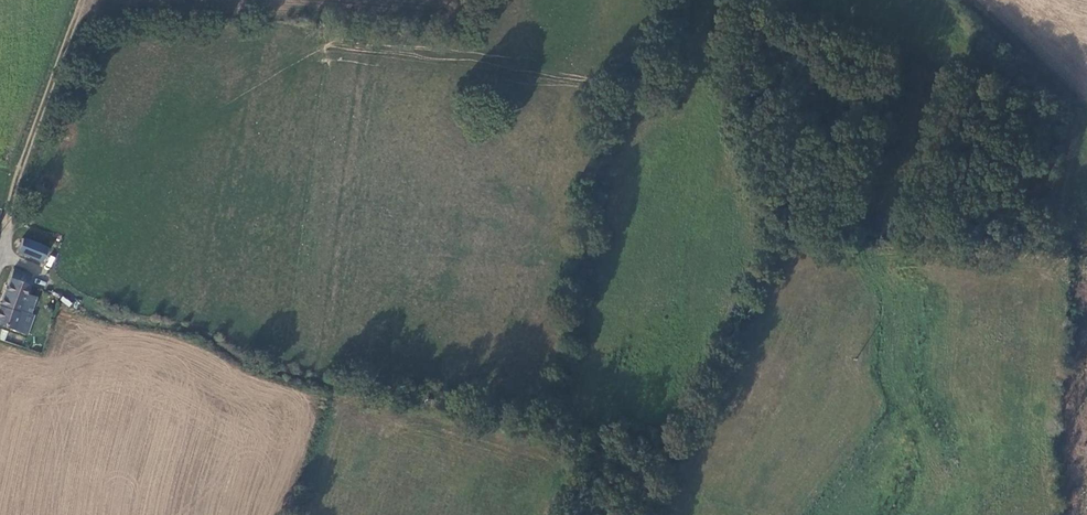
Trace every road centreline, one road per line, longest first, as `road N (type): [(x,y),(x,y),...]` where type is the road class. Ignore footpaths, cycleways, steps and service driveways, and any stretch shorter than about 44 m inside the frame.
road 1 (track): [(81,0),(2,221)]

